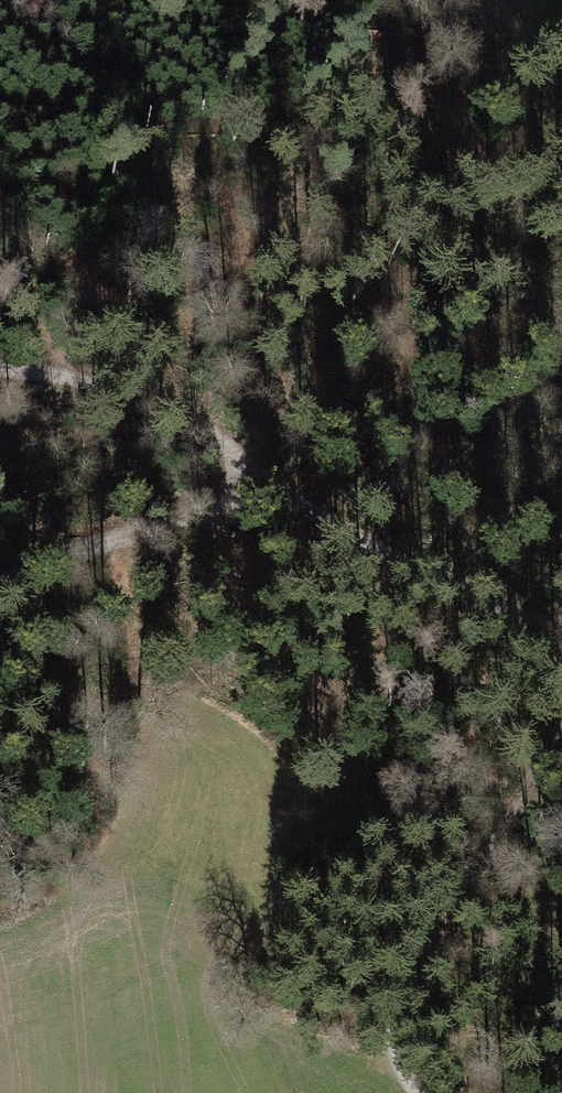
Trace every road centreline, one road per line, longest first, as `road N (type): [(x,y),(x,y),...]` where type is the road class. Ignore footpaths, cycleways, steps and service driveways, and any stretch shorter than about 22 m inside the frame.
road 1 (track): [(561,722),(490,854),(407,972),(395,1032),(423,1092)]
road 2 (track): [(561,621),(434,577),(257,475)]
road 3 (track): [(257,475),(192,417),(146,391),(0,368)]
road 4 (track): [(0,583),(216,502),(257,475)]
road 5 (track): [(104,541),(160,635),(191,757)]

